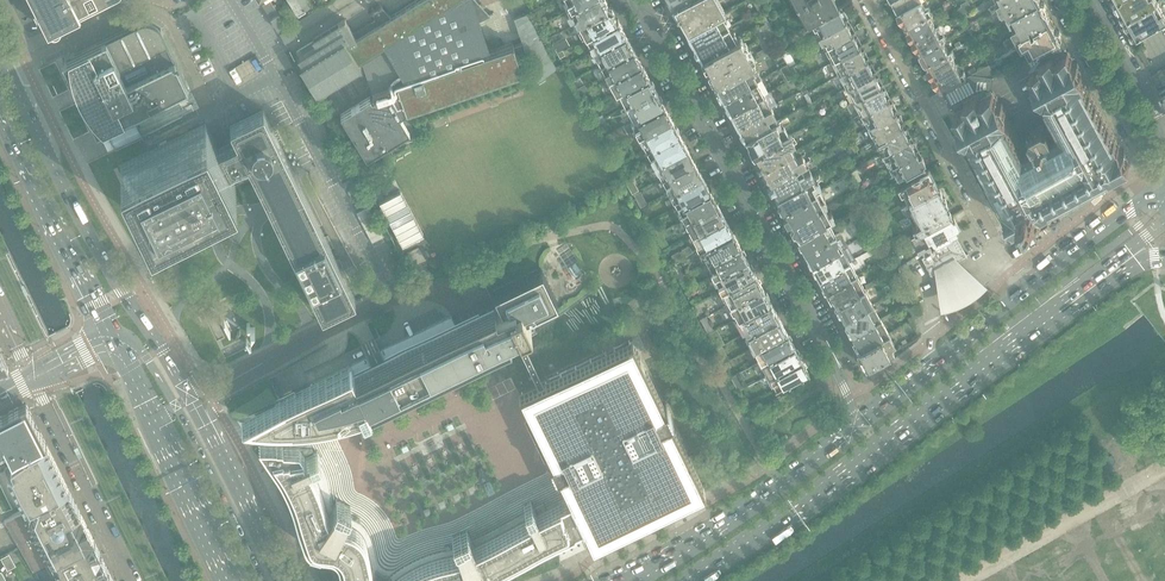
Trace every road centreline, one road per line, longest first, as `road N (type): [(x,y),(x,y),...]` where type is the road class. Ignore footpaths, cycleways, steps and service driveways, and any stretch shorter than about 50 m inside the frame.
road 1 (residential): [(640,0),(814,317),(853,427)]
road 2 (primary): [(689,580),(814,499),(1059,313)]
road 3 (primary): [(190,399),(77,211),(0,53)]
road 4 (residential): [(868,0),(1027,289)]
road 5 (unclassified): [(190,399),(391,298),(439,293)]
road 6 (primary): [(853,427),(640,573)]
road 7 (primary): [(0,113),(118,342)]
road 8 (residential): [(32,377),(130,580)]
road 9 (primary): [(1027,289),(853,427)]
road 10 (primary): [(282,580),(190,399)]
road 11 (primary): [(264,580),(176,406)]
road 12 (residential): [(1060,0),(1132,133),(1145,141),(1164,131)]
road 13 (primary): [(155,419),(232,580)]
road 14 (residential): [(1164,130),(1095,0)]
road 15 (primary): [(1137,204),(1027,289)]
road 16 (primary): [(1059,313),(1164,223)]
road 17 (primary): [(1059,313),(1142,261),(1164,258)]

